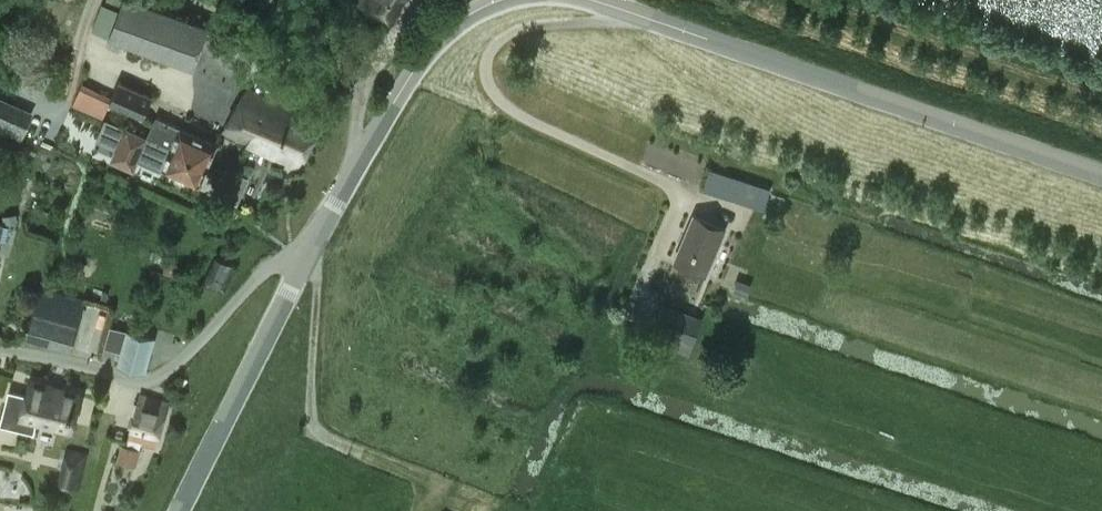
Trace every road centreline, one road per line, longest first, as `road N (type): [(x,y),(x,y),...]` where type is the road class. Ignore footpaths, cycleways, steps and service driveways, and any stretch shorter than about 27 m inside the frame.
road 1 (unclassified): [(1101,173),(589,0)]
road 2 (unclassified): [(313,242),(269,268),(194,348),(151,380),(0,349)]
road 3 (track): [(769,0),(1101,104)]
road 4 (unclassified): [(521,0),(467,19),(427,56),(313,242)]
road 5 (unclassified): [(179,510),(313,242)]
road 6 (track): [(420,0),(384,52),(359,71),(356,165)]

